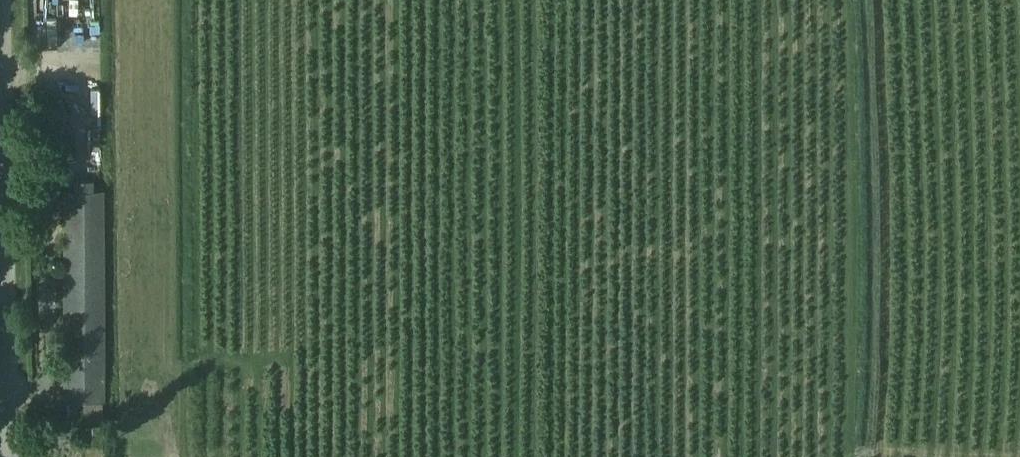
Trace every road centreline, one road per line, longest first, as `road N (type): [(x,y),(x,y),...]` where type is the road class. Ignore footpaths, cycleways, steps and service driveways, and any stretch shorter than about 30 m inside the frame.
road 1 (unclassified): [(8,456),(1,0)]

